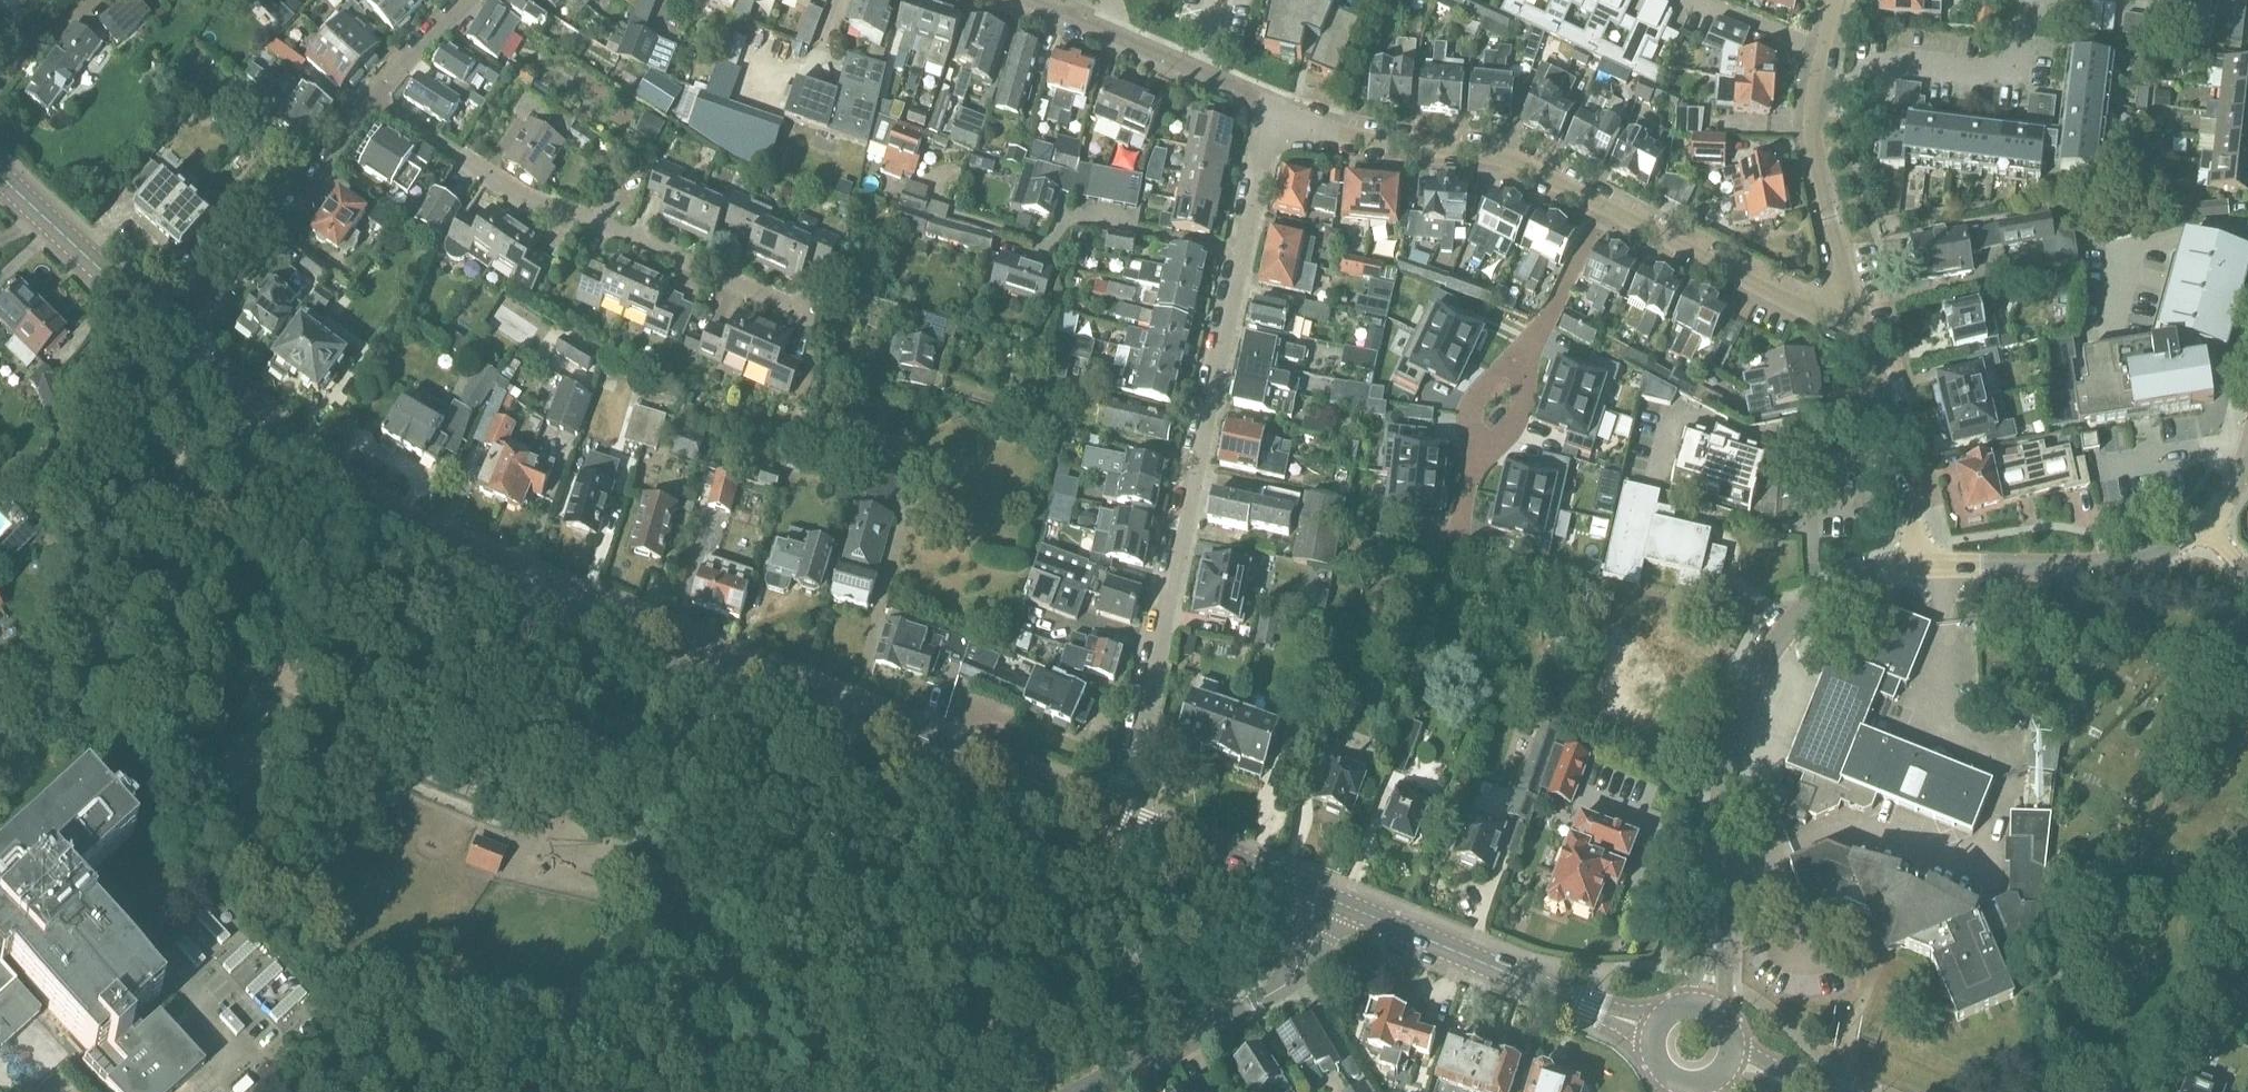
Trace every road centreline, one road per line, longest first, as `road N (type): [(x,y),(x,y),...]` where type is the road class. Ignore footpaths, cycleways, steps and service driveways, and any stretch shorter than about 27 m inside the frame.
road 1 (tertiary): [(1123,807),(649,624),(441,534),(306,453),(182,355)]
road 2 (tertiary): [(1710,1004),(1736,771),(1759,689),(1788,630),(1829,591),(1918,561)]
road 3 (residential): [(797,307),(505,187),(372,101)]
road 4 (residential): [(1123,807),(1201,459)]
road 5 (residential): [(1201,459),(1278,112)]
road 6 (residential): [(1602,211),(1500,156),(1338,136),(1278,112)]
road 7 (tertiary): [(1649,1029),(1331,906)]
road 8 (unclassified): [(1086,1091),(1290,989),(1331,906)]
road 9 (residential): [(182,355),(372,101)]
road 10 (tertiary): [(1918,561),(2094,563),(2148,554),(2205,531)]
road 11 (residential): [(2043,0),(2012,75),(1898,59),(1816,100)]
road 12 (residential): [(1856,317),(1803,306),(1602,211)]
road 13 (residential): [(1278,112),(1027,0)]
road 14 (residential): [(948,386),(1201,459)]
road 15 (residential): [(1918,561),(1856,317)]
road 16 (tertiary): [(182,355),(0,183)]
road 17 (tertiary): [(1331,906),(1123,807)]
road 18 (residential): [(1856,317),(1816,140),(1816,100)]
road 19 (residential): [(1924,718),(1945,619),(1939,591),(1918,561)]
road 20 (residential): [(1602,211),(1530,353)]
road 21 (residential): [(1530,353),(1493,375),(1471,416),(1471,475)]
road 22 (residential): [(372,101),(473,0)]
road 23 (residential): [(1530,353),(1525,394),(1471,475)]
road 24 (residential): [(1828,50),(1706,0)]

